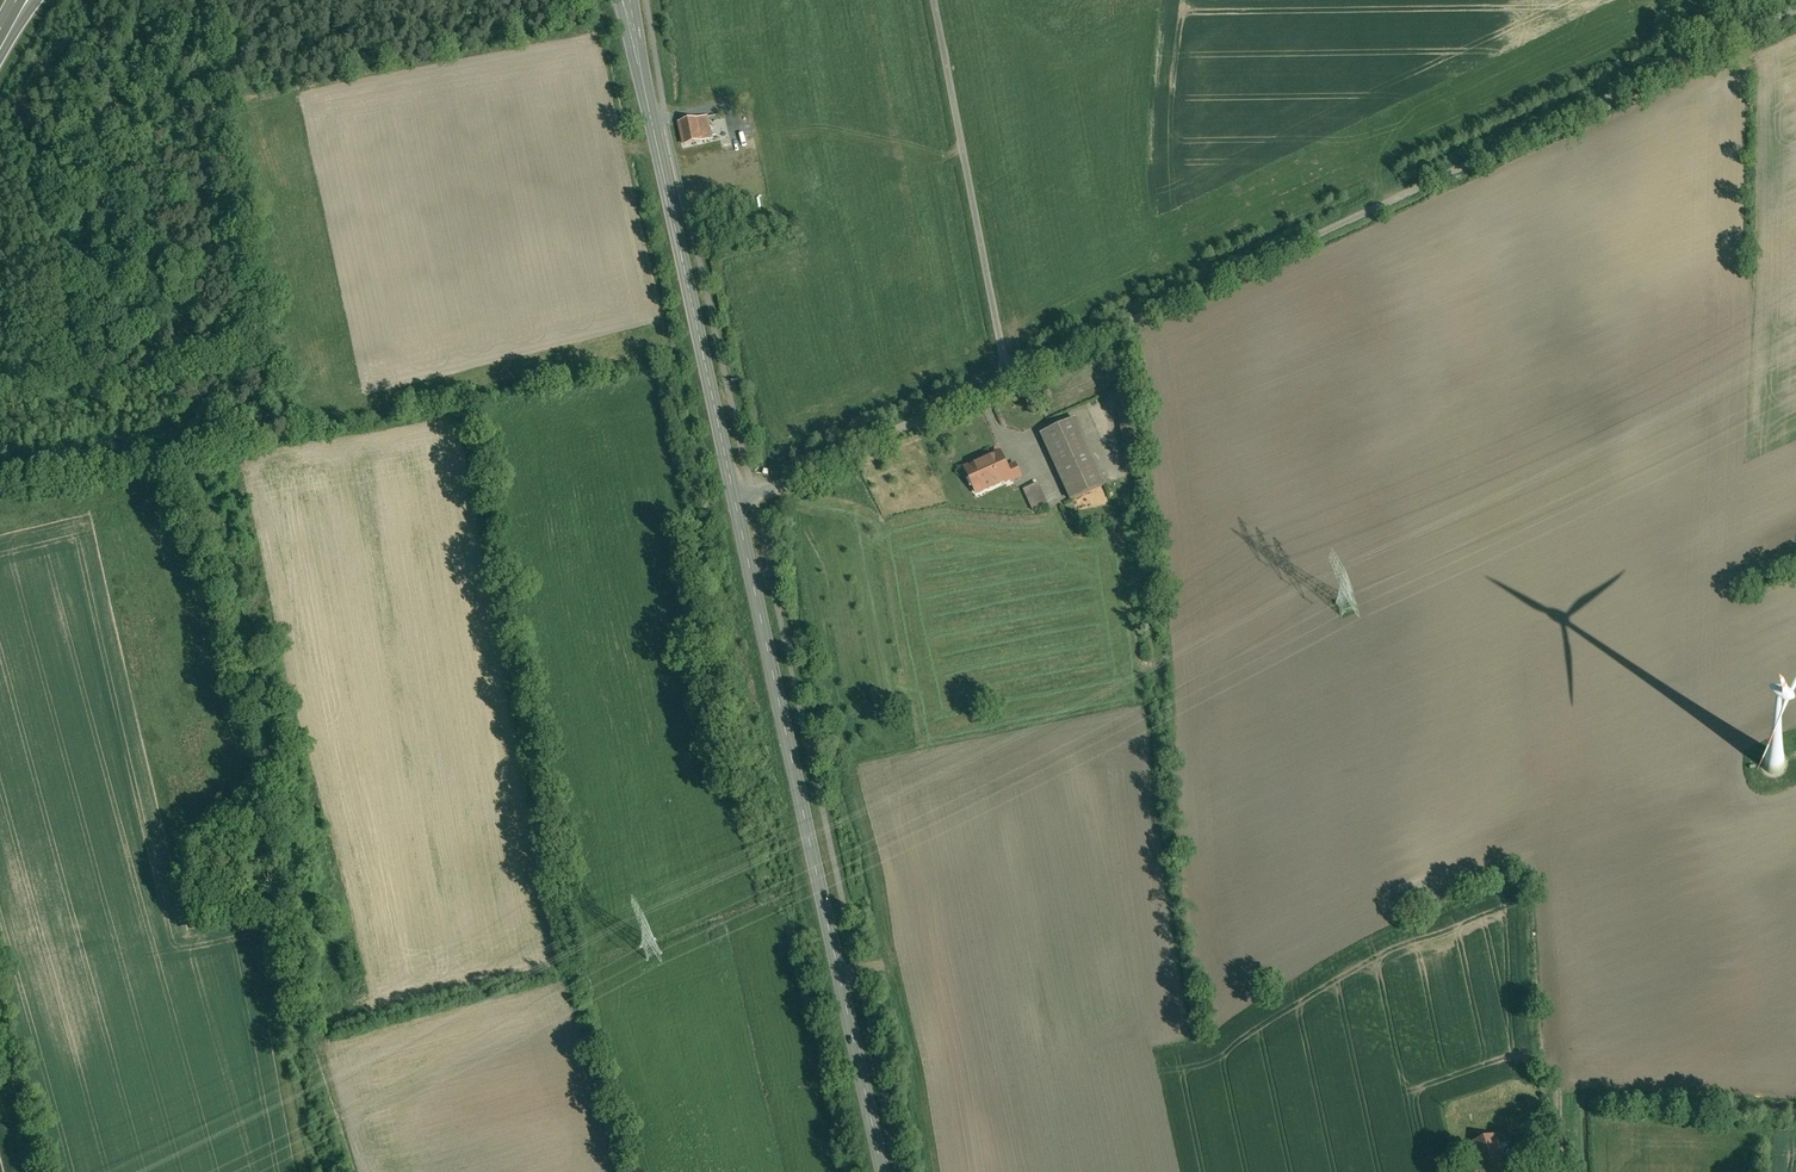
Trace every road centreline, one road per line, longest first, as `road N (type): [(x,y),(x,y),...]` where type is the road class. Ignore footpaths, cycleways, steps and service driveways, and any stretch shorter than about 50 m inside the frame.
road 1 (unclassified): [(1795,18),(1008,384)]
road 2 (secondary): [(885,1171),(735,499)]
road 3 (secondary): [(735,499),(628,0)]
road 4 (unclassified): [(1008,384),(934,0)]
road 5 (unclassified): [(1008,384),(735,499)]
road 6 (track): [(36,1171),(0,1040)]

